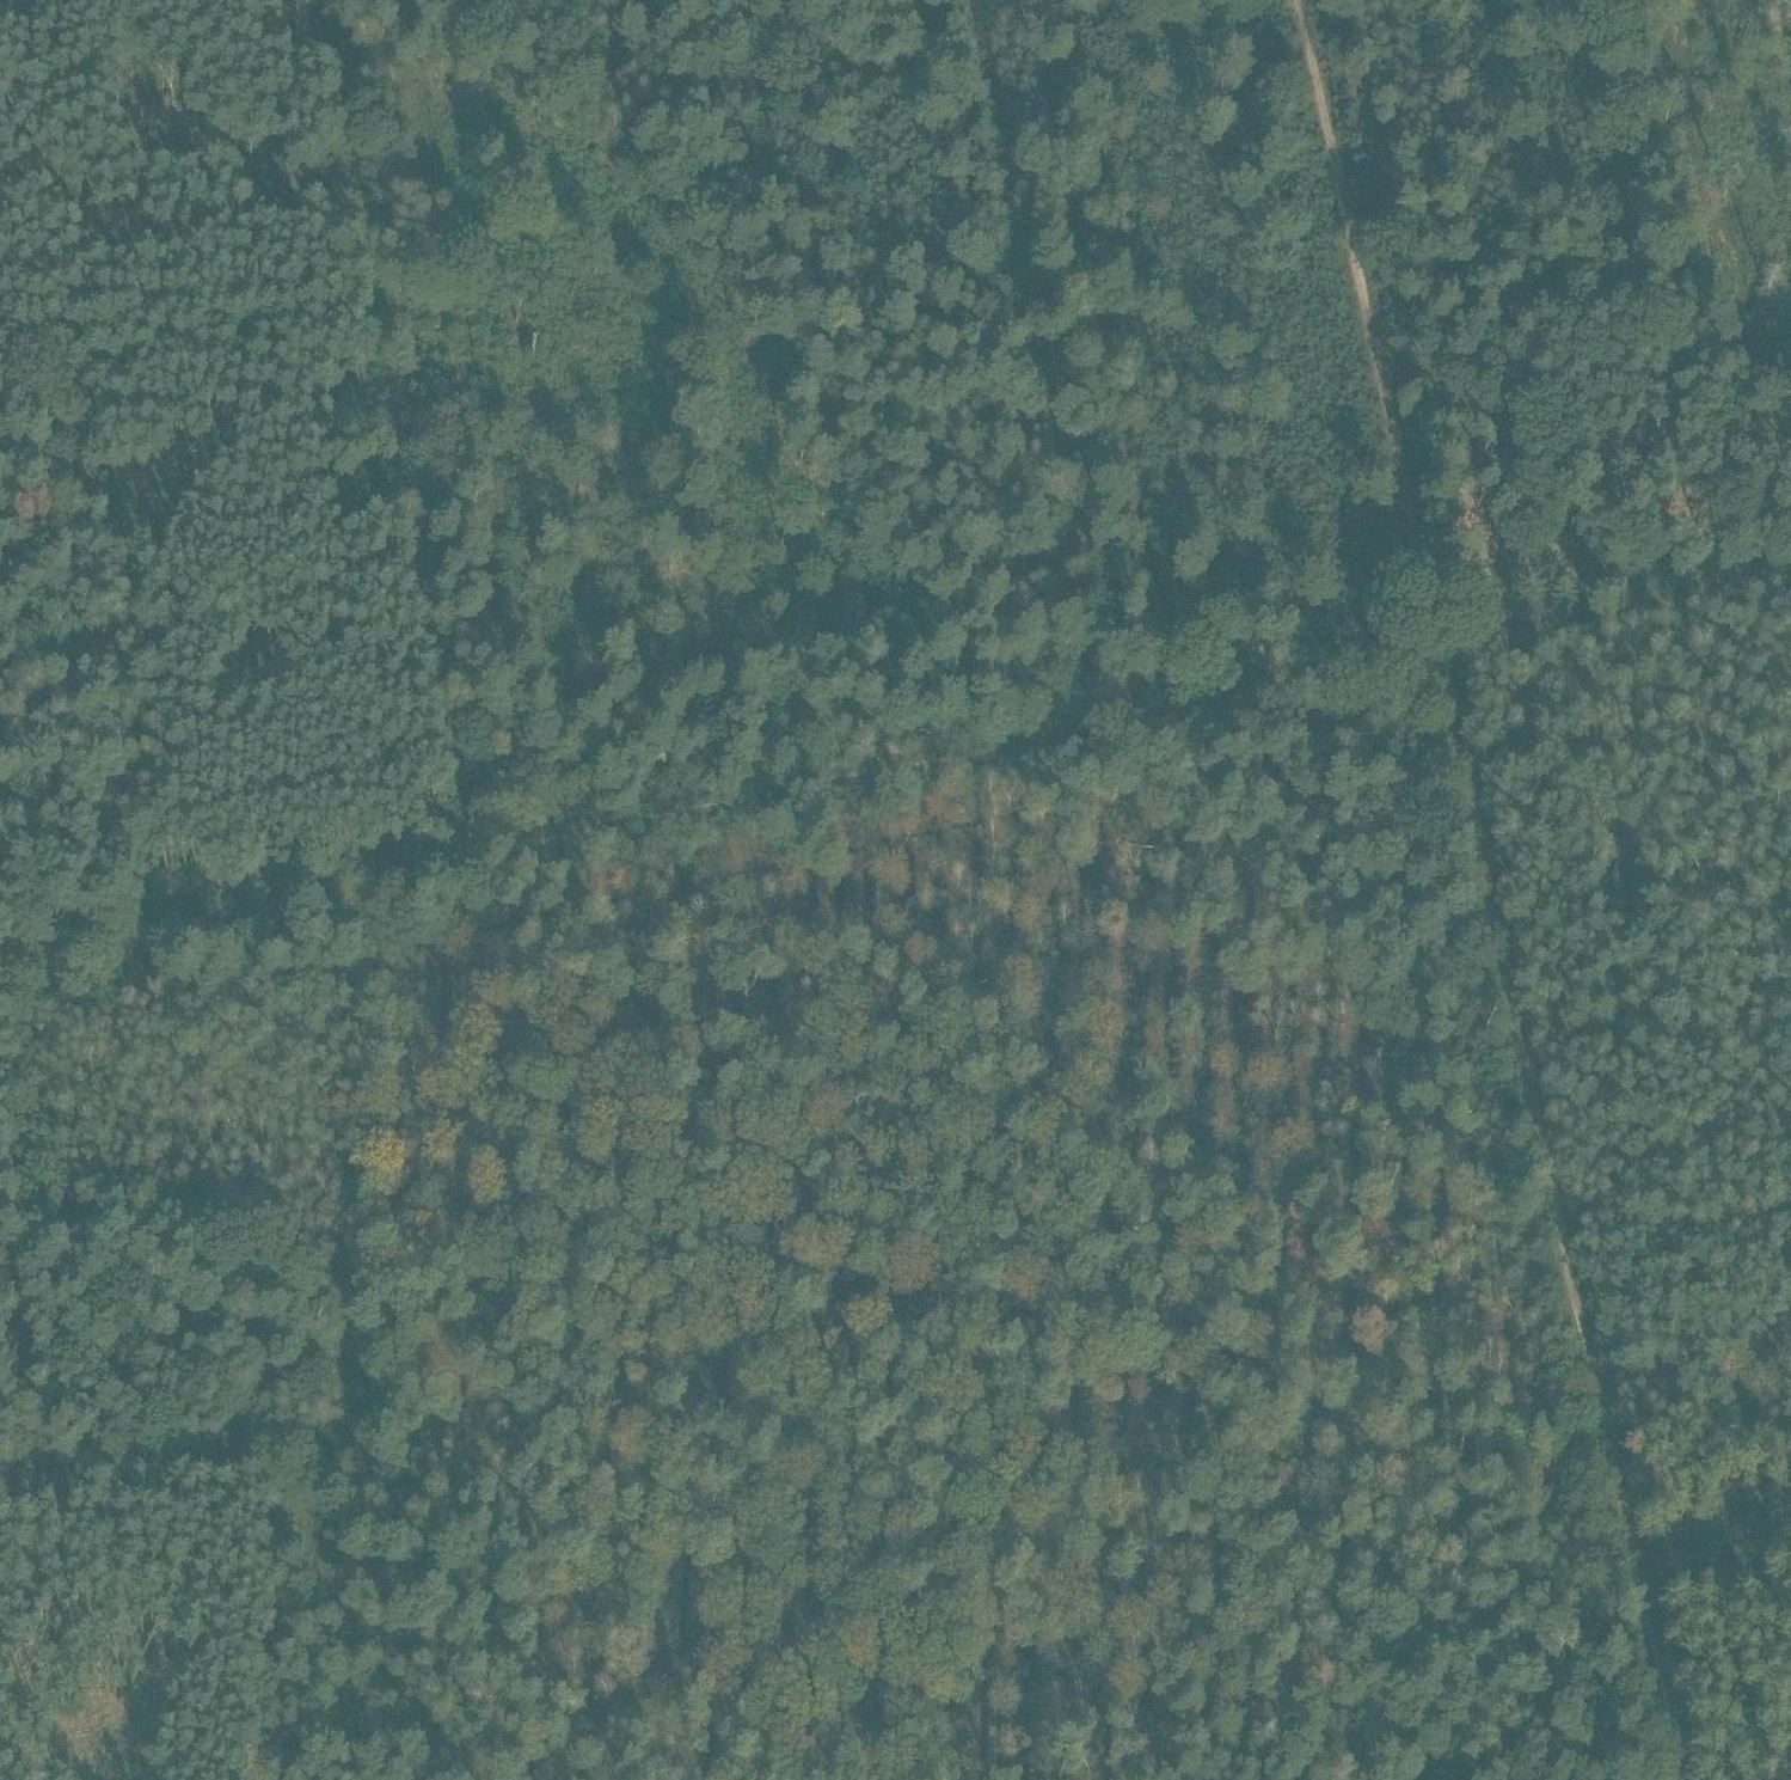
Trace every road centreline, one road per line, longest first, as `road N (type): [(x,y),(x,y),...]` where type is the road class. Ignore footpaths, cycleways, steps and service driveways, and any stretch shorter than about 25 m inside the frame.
road 1 (track): [(1438,670),(1684,1779)]
road 2 (track): [(1023,0),(1188,725),(1438,670)]
road 3 (track): [(1292,0),(1438,670)]
road 4 (track): [(1790,584),(1438,670)]

